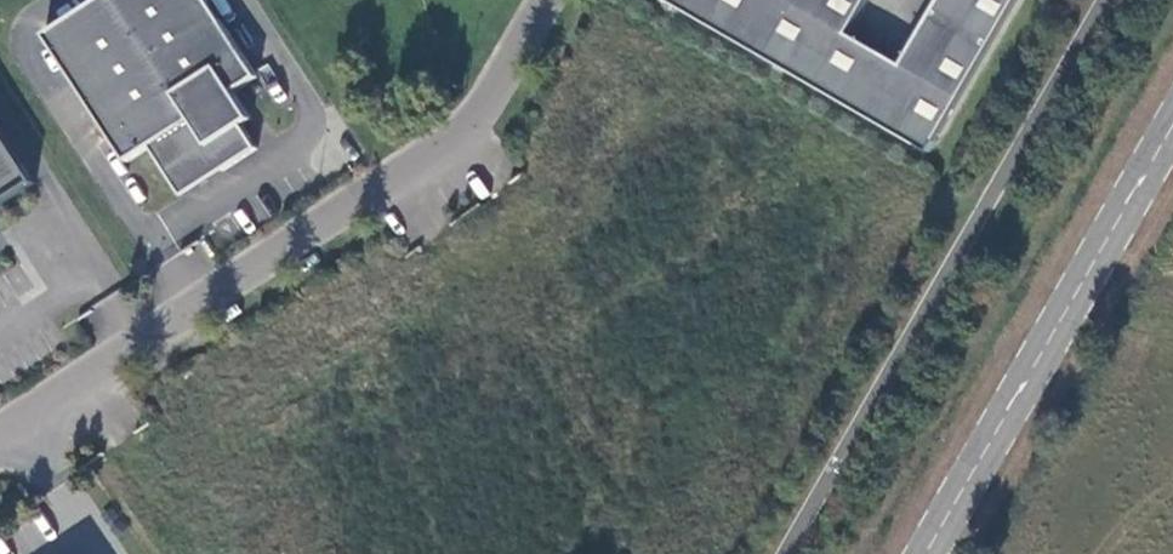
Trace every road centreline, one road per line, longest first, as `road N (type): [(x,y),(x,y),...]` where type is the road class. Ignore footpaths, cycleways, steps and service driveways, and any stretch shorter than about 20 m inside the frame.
road 1 (unclassified): [(547,0),(510,63),(438,141),(0,427)]
road 2 (secondary): [(1172,127),(926,553)]

